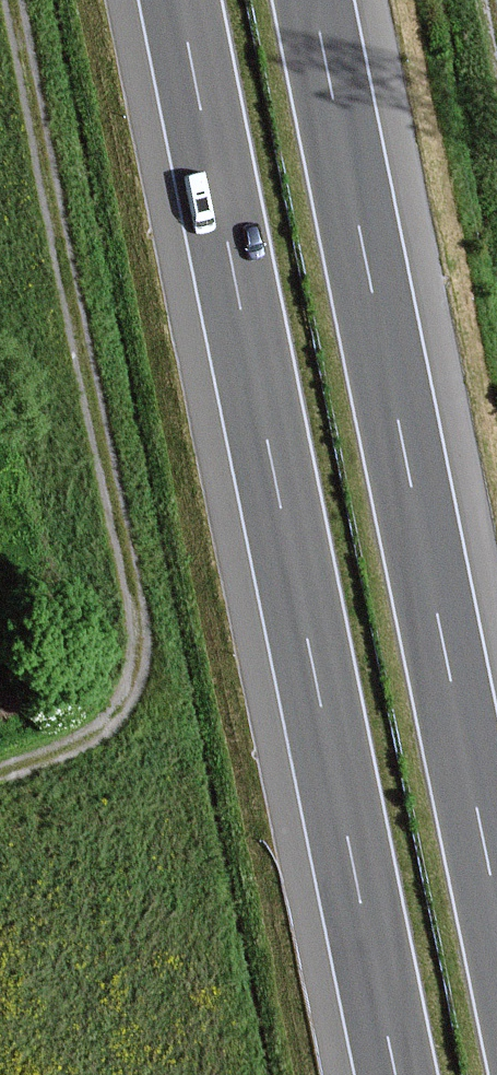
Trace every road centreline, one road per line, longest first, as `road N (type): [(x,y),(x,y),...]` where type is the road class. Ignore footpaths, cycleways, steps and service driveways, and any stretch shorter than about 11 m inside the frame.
road 1 (motorway): [(178,0),(395,1074)]
road 2 (motorway): [(496,905),(314,0)]
road 3 (track): [(0,766),(92,729),(120,697),(133,658),(11,0)]

